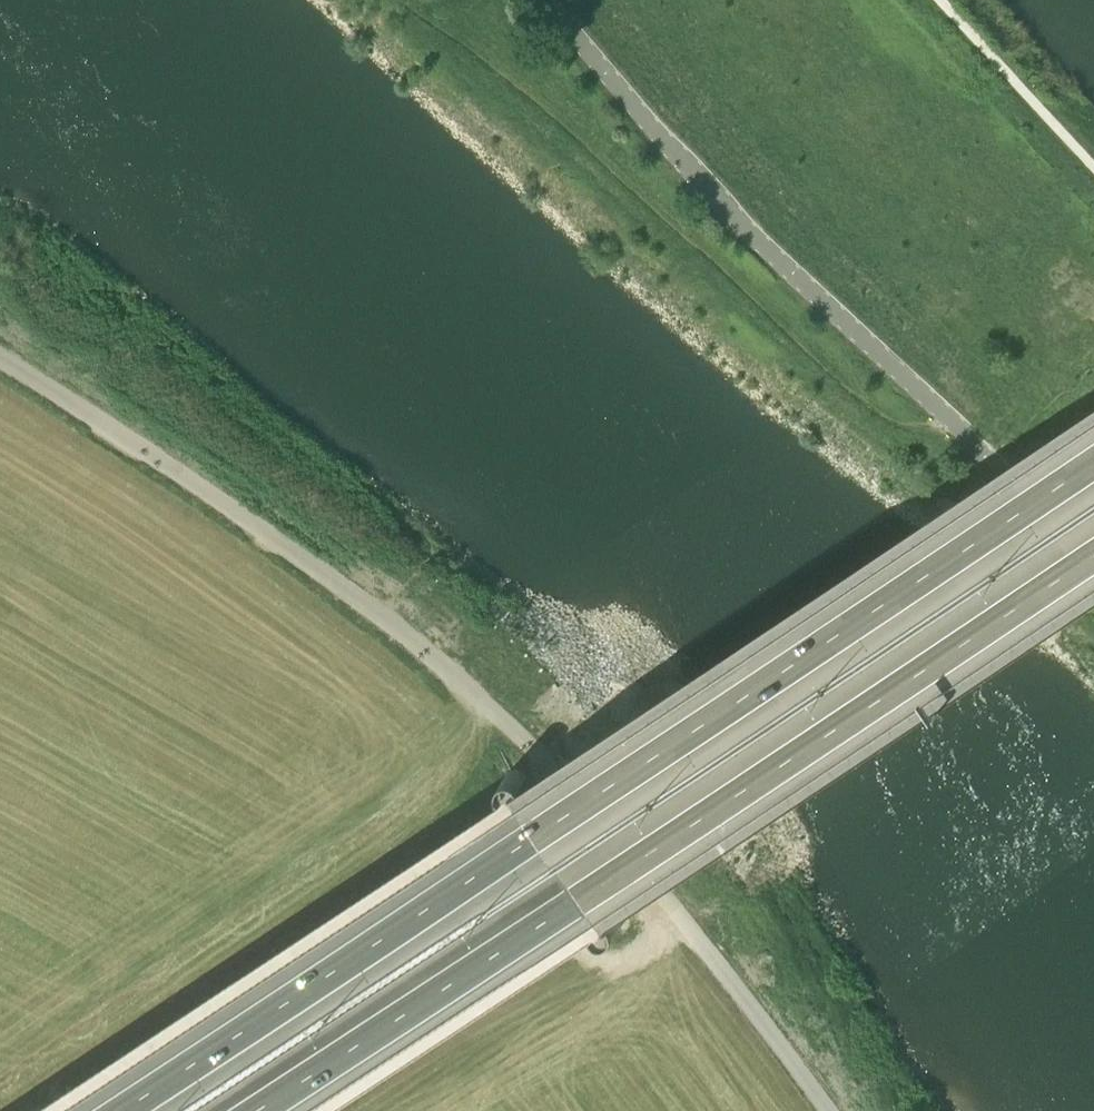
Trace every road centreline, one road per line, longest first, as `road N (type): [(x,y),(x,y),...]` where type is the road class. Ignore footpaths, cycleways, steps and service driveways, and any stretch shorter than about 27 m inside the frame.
road 1 (motorway): [(1093,448),(88,1110)]
road 2 (unclassified): [(834,1110),(670,892),(499,707),(379,609),(0,356)]
road 3 (motorway): [(226,1110),(1093,534)]
road 4 (tertiary): [(1093,538),(1007,473),(860,340),(710,193),(540,0)]
road 5 (track): [(422,0),(887,414),(952,423)]

